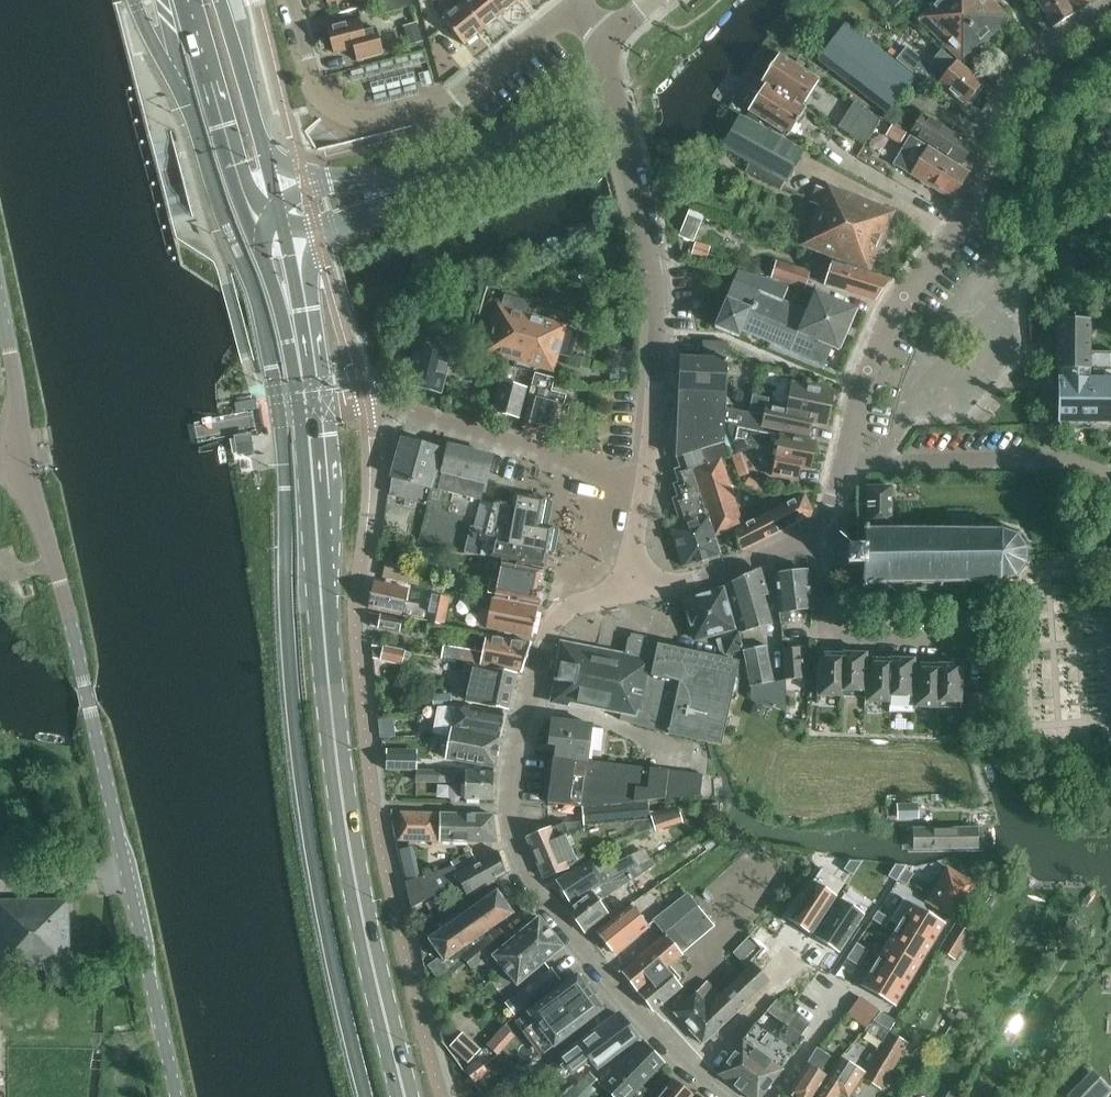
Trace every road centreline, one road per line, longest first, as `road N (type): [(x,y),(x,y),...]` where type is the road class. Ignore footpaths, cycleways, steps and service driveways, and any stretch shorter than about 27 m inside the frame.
road 1 (primary): [(404,1096),(371,960),(330,712),(309,417)]
road 2 (unclassified): [(177,1096),(73,628),(22,461)]
road 3 (unclassified): [(727,1096),(627,1005),(546,905),(517,852),(509,810),(522,712),(545,643),(571,609),(630,591)]
road 4 (unclassified): [(844,464),(869,366),(894,307),(977,198),(1009,99),(1044,47),(1110,13)]
road 5 (unclassified): [(640,508),(660,364),(659,298),(618,97)]
road 6 (residential): [(584,3),(462,95),(368,121),(334,111),(319,95),(287,0)]
road 7 (residential): [(640,508),(522,444),(394,406),(309,417)]
road 8 (residential): [(811,533),(829,634),(984,642),(984,671)]
road 9 (residential): [(844,464),(1063,458),(1110,481)]
road 10 (primary): [(188,0),(260,238)]
road 11 (unclassified): [(415,185),(618,97)]
road 12 (primary): [(277,192),(219,0)]
road 13 (unclassified): [(630,591),(720,573),(811,533)]
road 14 (unclassified): [(22,461),(0,291)]
road 15 (primary): [(309,417),(283,277)]
road 16 (unclassified): [(282,228),(383,206),(415,185)]
road 17 (unclassified): [(415,185),(306,183),(277,192)]
road 18 (track): [(131,885),(0,890)]

